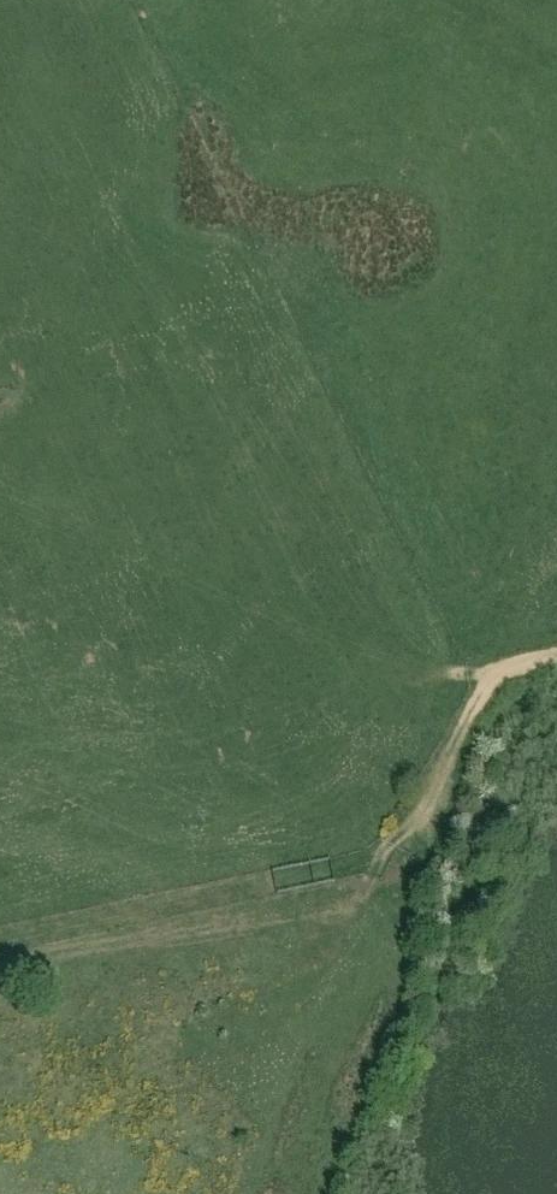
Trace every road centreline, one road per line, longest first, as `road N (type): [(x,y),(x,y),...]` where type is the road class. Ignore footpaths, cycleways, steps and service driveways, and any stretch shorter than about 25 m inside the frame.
road 1 (track): [(556,649),(534,651),(494,673),(394,834),(173,907),(0,949)]

